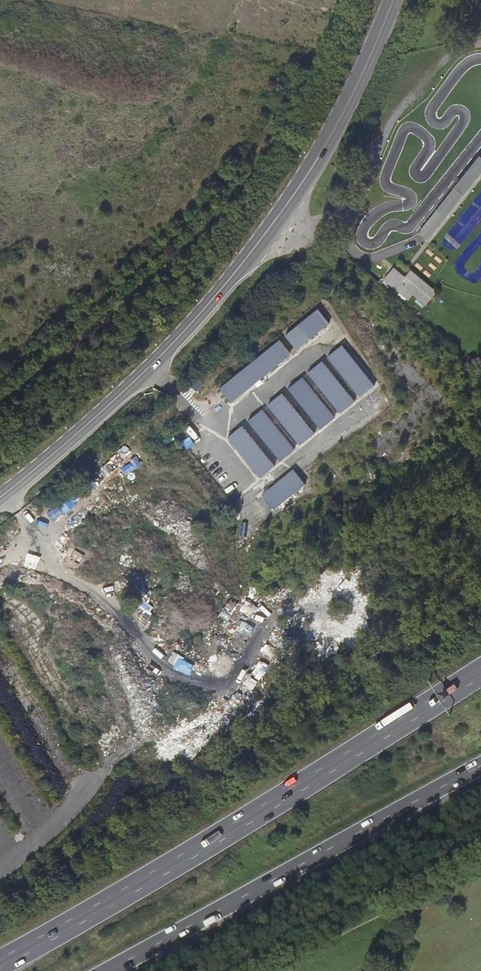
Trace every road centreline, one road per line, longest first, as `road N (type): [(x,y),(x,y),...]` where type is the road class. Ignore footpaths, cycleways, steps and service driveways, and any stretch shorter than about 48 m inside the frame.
road 1 (secondary): [(392,0),(360,84),(263,241),(159,361),(0,500)]
road 2 (trunk): [(480,670),(0,963)]
road 3 (trunk): [(107,970),(480,767)]

